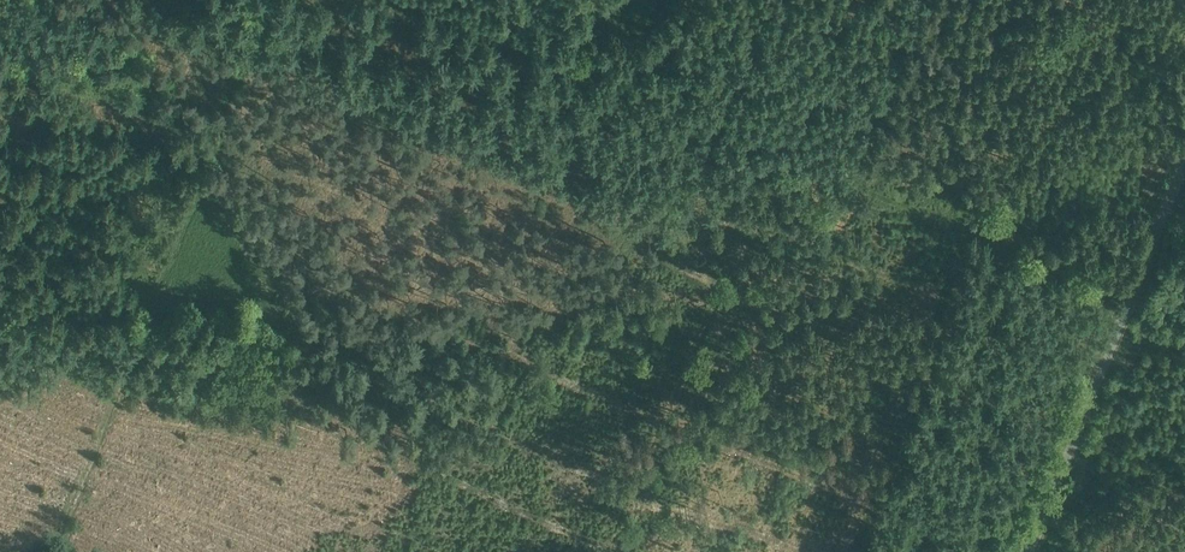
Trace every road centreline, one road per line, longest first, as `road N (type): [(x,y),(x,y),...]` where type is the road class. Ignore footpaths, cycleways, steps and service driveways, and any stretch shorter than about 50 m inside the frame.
road 1 (track): [(426,0),(1184,326)]
road 2 (track): [(271,0),(41,551)]
road 3 (unclassified): [(1030,551),(1184,155)]

